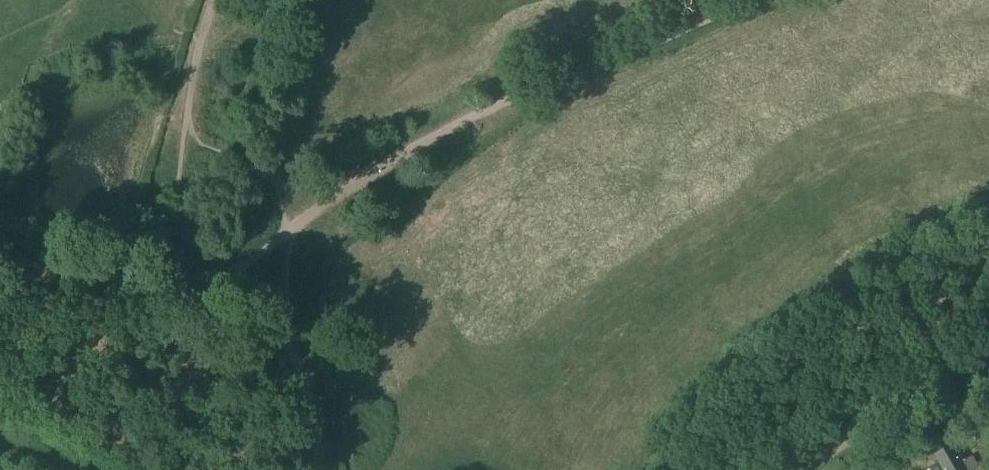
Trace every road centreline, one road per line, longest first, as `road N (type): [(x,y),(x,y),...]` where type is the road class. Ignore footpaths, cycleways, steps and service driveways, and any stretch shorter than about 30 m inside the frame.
road 1 (track): [(789,469),(988,339)]

